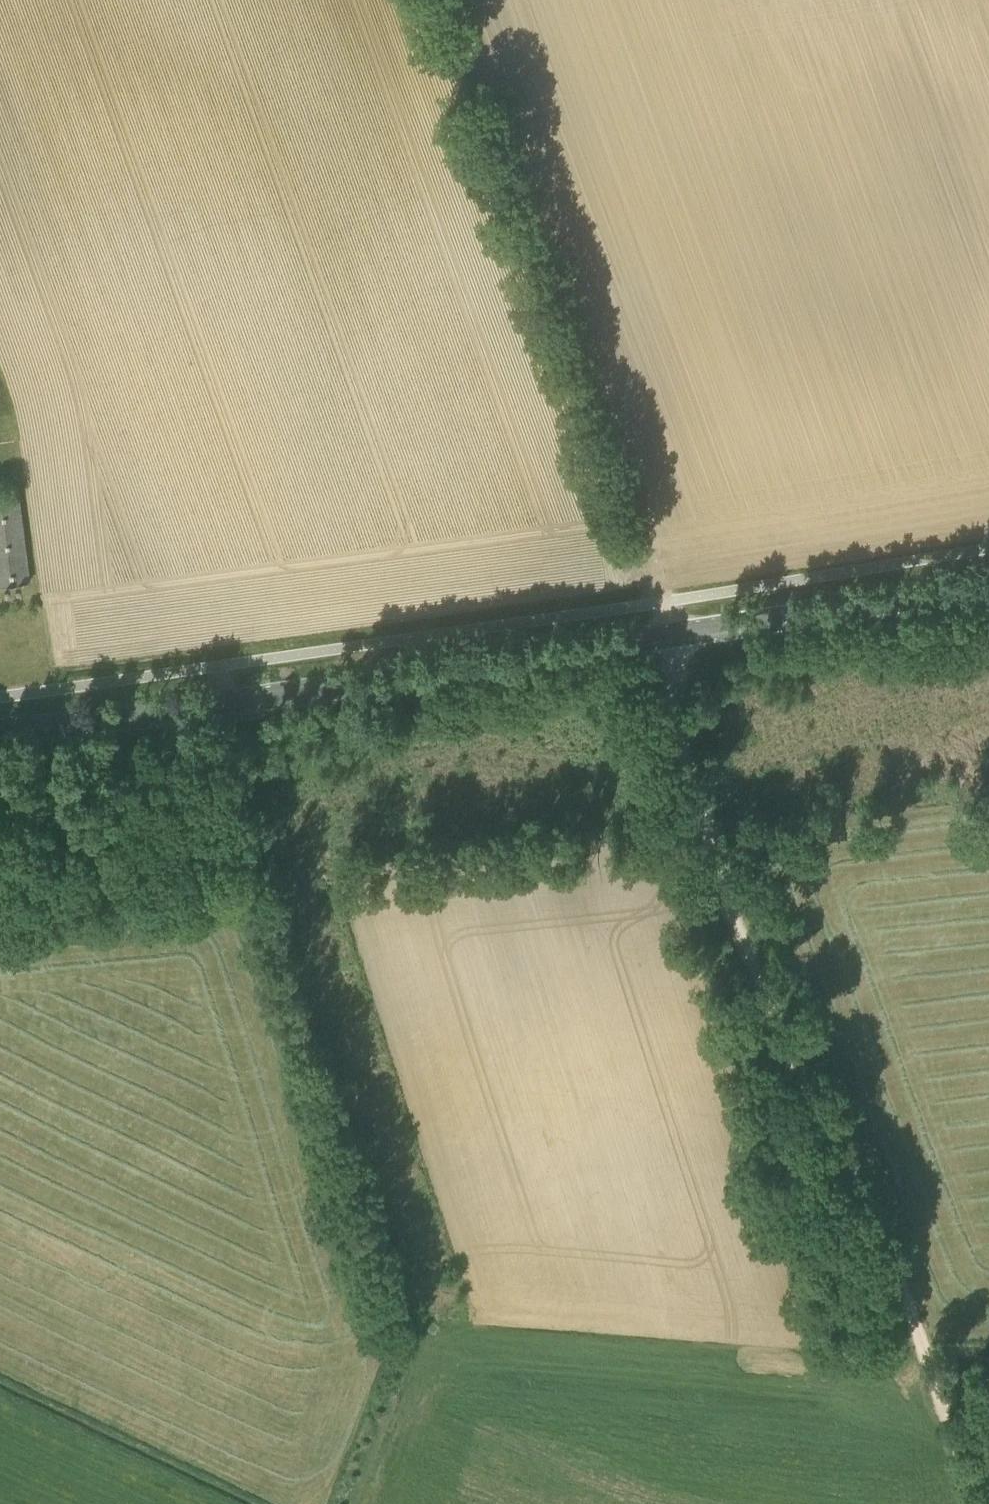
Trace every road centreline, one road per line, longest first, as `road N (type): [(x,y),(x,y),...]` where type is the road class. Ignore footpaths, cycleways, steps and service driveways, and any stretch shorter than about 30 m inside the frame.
road 1 (secondary): [(988,584),(0,732)]
road 2 (track): [(960,1503),(954,1454),(841,1144),(746,968),(673,762),(667,636)]
road 3 (track): [(671,604),(655,533),(460,0)]

